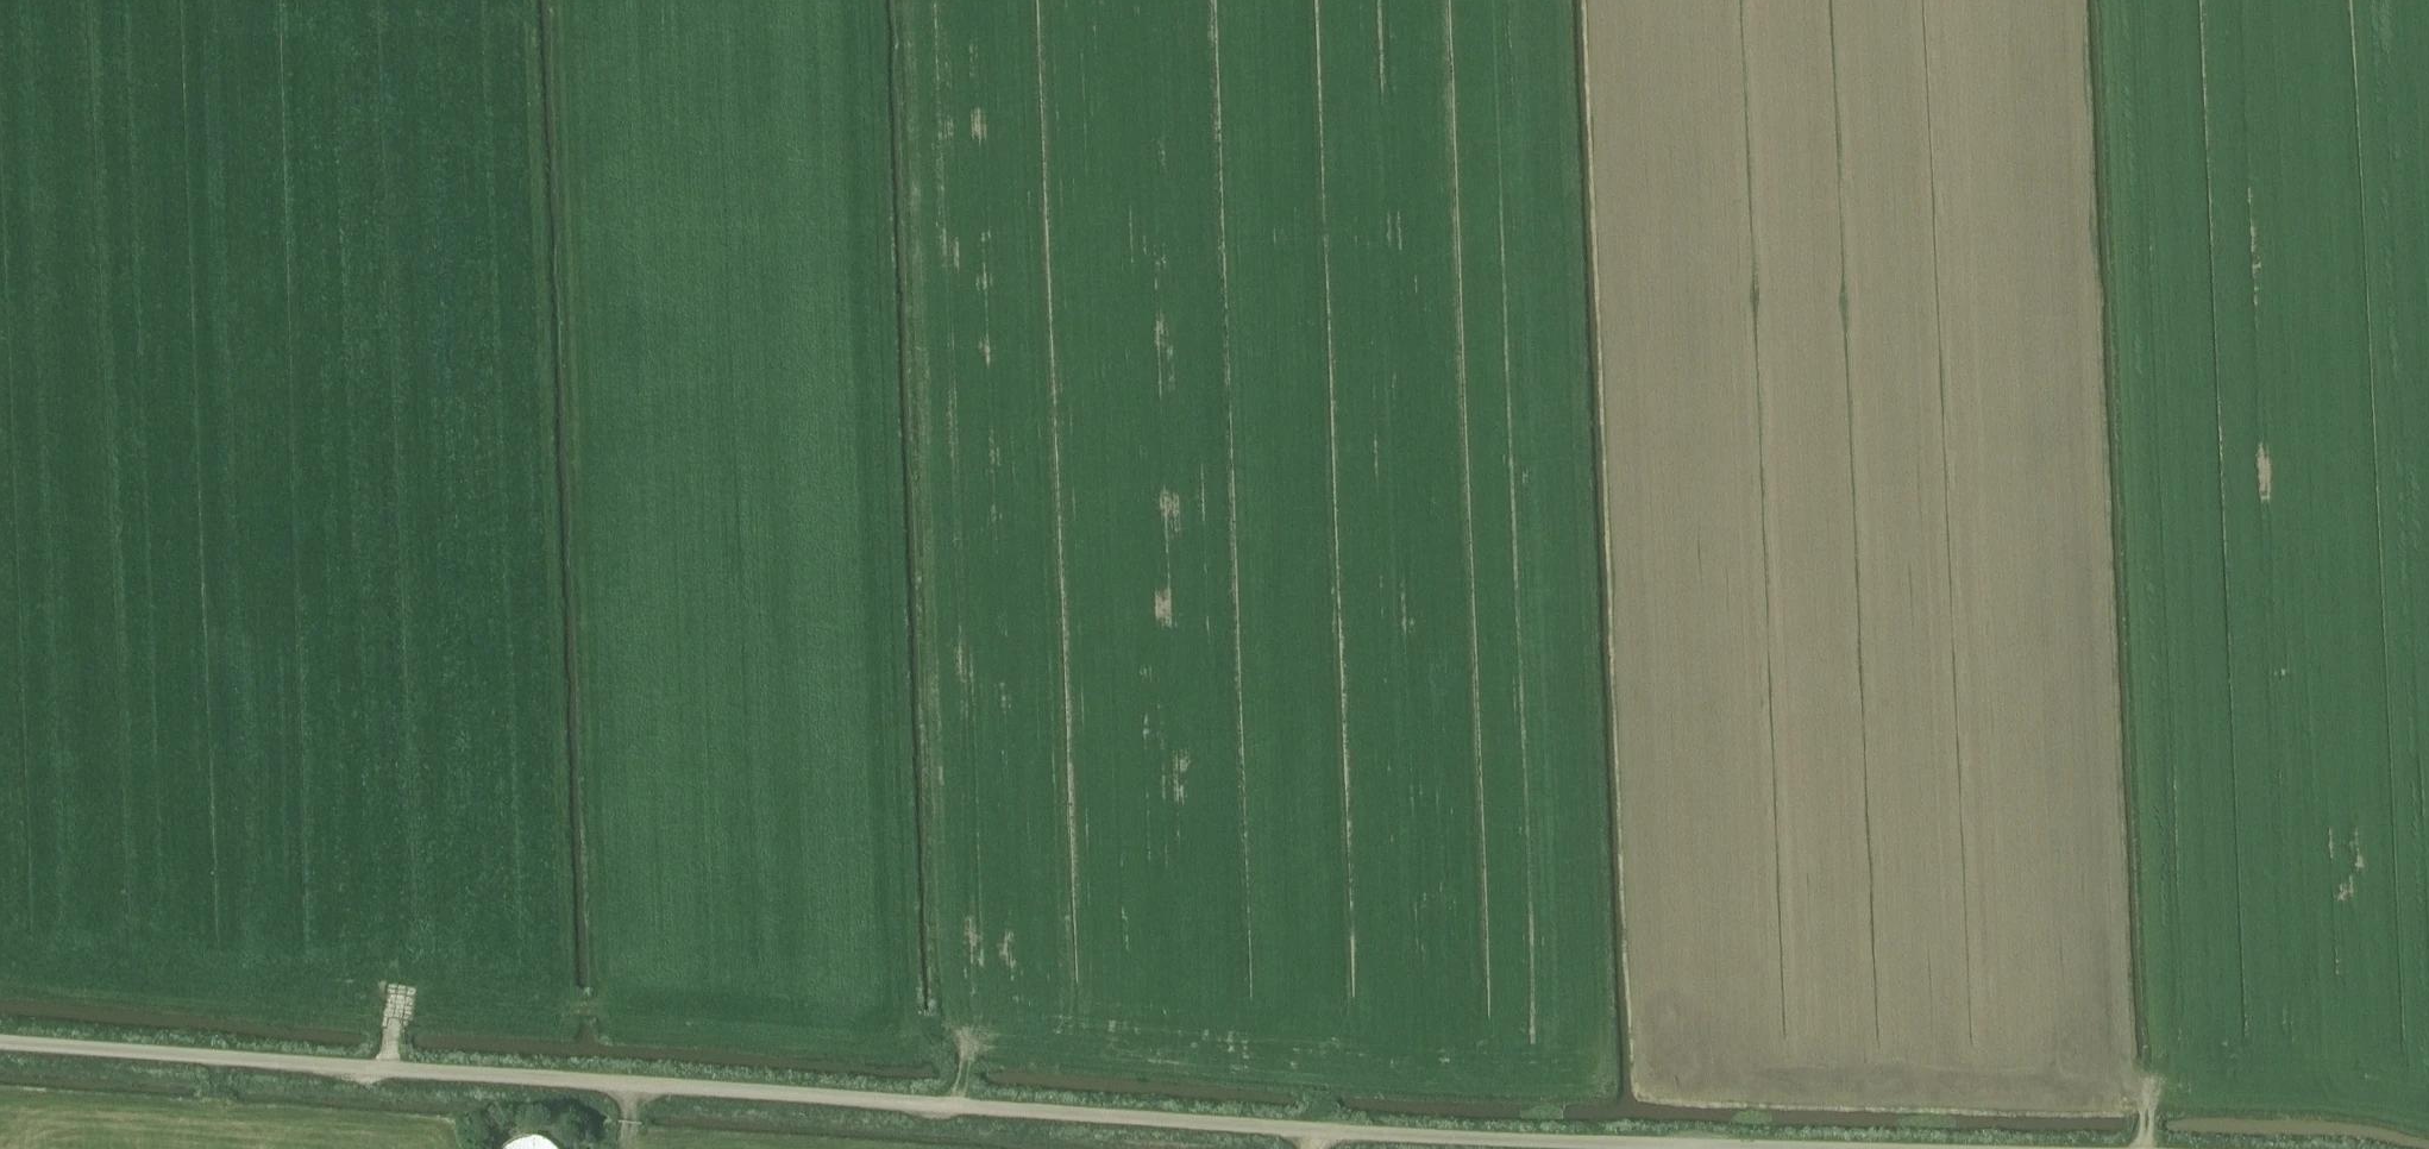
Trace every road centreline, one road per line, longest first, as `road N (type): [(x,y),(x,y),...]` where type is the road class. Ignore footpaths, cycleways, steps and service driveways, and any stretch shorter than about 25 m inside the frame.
road 1 (unclassified): [(1787,1148),(1209,1125),(0,1043)]

